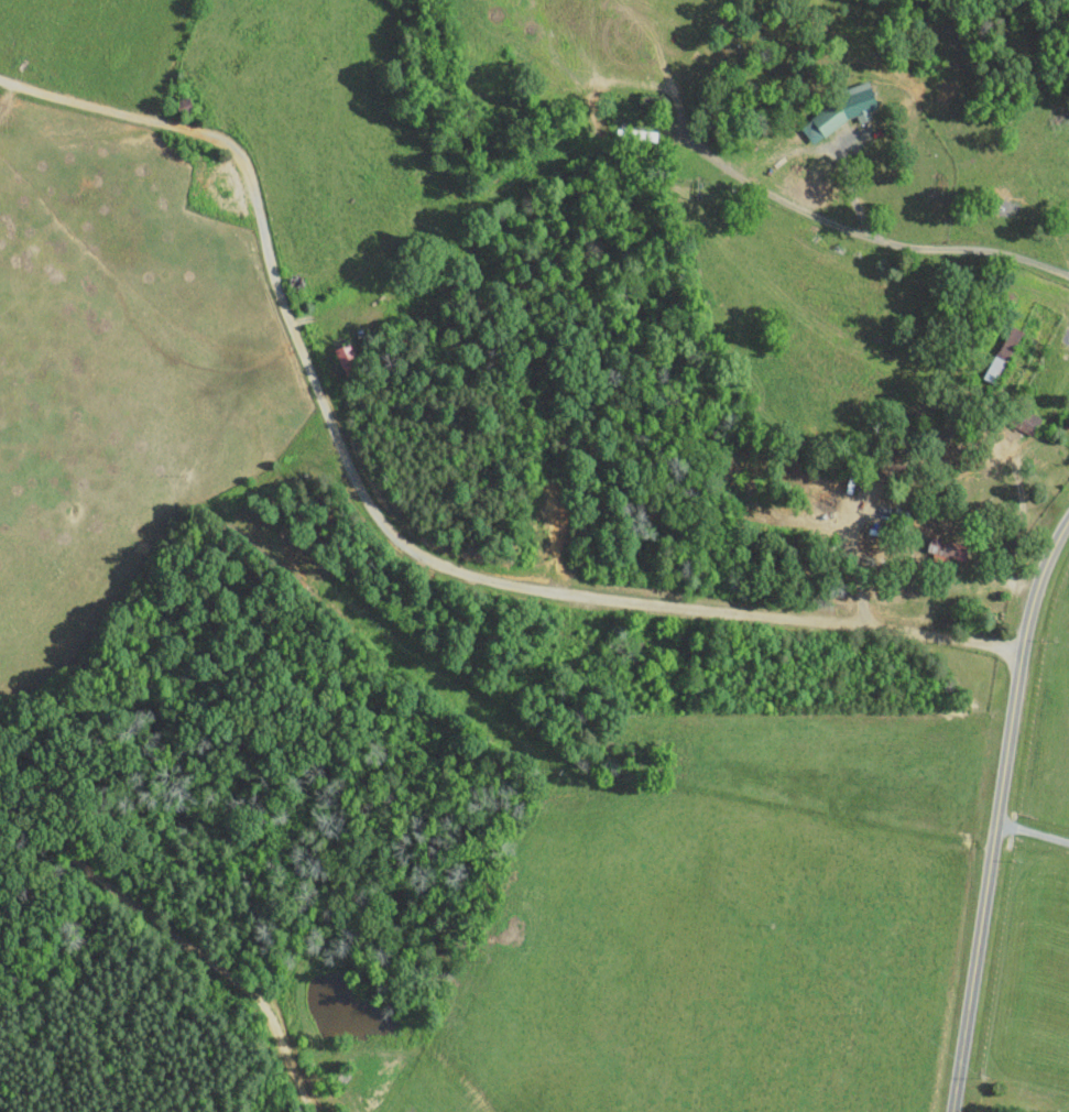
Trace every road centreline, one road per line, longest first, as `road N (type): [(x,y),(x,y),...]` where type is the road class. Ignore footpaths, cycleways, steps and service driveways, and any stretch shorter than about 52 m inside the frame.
road 1 (residential): [(1068,524),(1049,560),(1023,650),(954,1111)]

